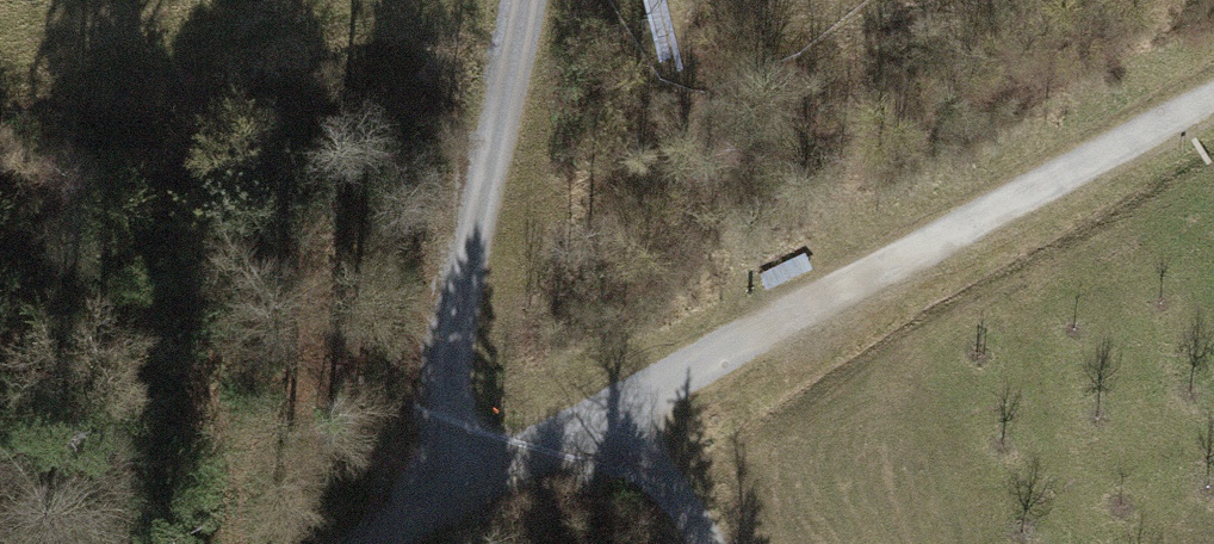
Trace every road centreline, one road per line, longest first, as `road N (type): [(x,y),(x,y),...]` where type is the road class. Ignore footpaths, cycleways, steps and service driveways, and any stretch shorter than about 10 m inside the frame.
road 1 (track): [(623,406),(1213,94)]
road 2 (motorway): [(781,0),(912,543)]
road 3 (motorway): [(1091,543),(965,0)]
road 4 (unclassified): [(524,0),(443,362),(465,480)]
road 5 (track): [(375,543),(465,480),(623,406)]
road 6 (track): [(703,543),(623,406)]

